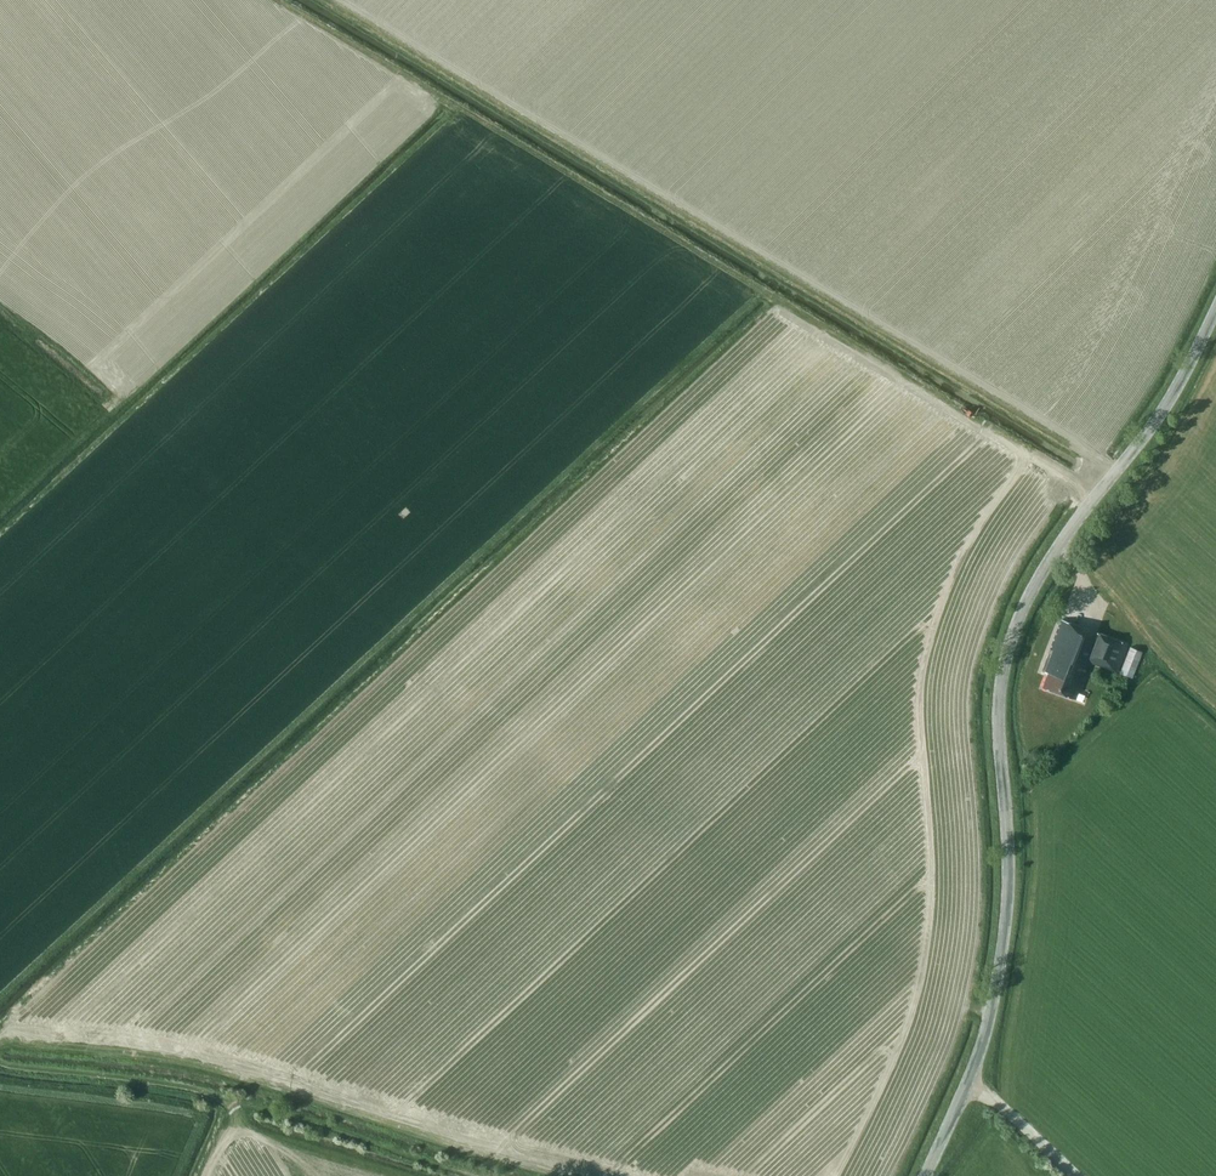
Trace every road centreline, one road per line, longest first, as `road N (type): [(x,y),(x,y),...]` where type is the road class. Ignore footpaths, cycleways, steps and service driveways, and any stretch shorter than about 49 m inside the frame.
road 1 (tertiary): [(927,1175),(987,1029),(999,972),(1008,847),(999,686),(1010,643),(1072,526),(1177,391),(1215,311)]
road 2 (track): [(0,1061),(259,1107),(484,1175)]

